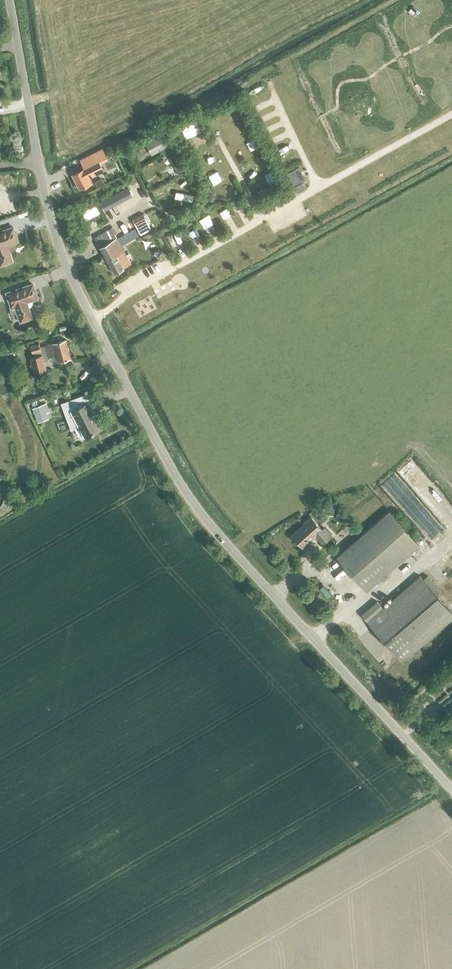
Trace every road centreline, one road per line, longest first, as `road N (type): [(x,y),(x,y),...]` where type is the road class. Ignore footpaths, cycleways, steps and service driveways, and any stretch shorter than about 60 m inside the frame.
road 1 (unclassified): [(451,790),(179,483),(53,233),(9,0)]

